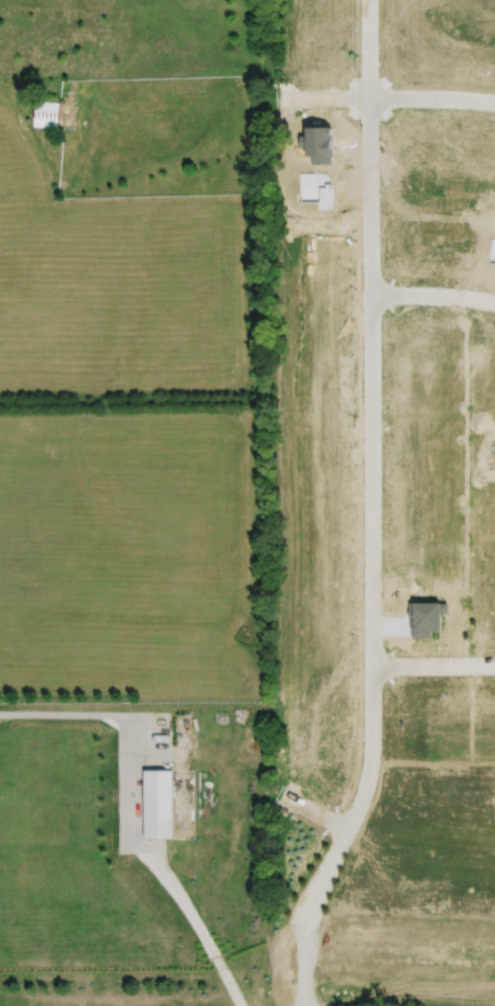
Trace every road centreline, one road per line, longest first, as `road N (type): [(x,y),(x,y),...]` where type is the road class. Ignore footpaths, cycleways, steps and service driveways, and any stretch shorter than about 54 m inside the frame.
road 1 (residential): [(302,1005),(303,942),(372,776),(371,0)]
road 2 (residential): [(286,96),(494,103)]
road 3 (residential): [(494,300),(373,297)]
road 4 (residential): [(375,666),(494,667)]

